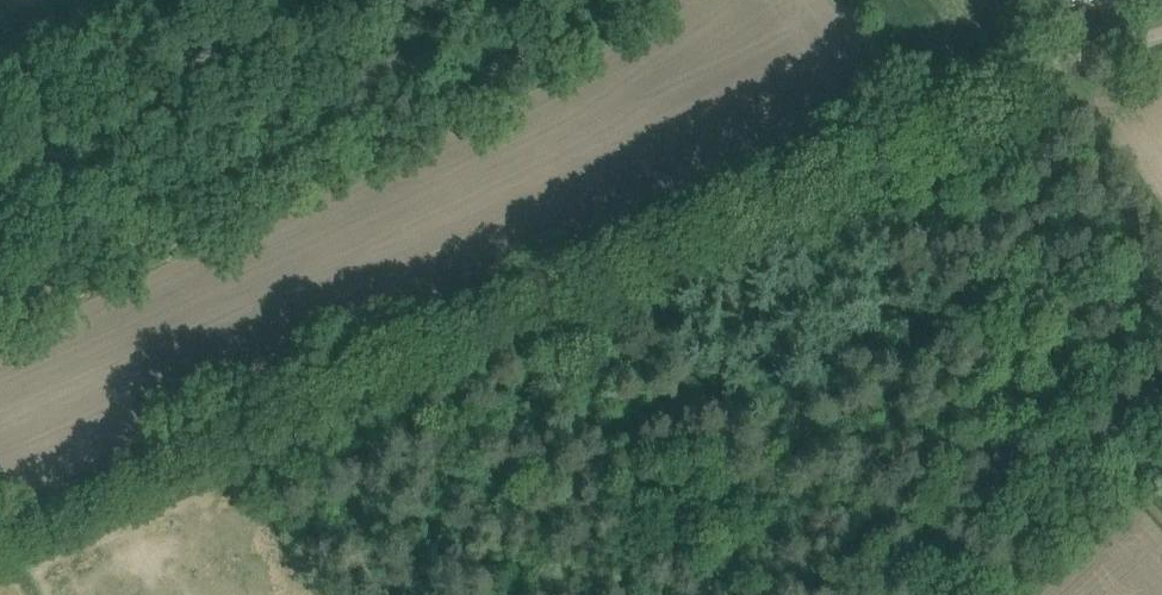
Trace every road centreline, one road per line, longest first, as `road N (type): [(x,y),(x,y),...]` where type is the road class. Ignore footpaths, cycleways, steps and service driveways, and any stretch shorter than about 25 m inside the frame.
road 1 (track): [(1072,63),(917,115),(243,413)]
road 2 (track): [(243,413),(0,521)]
road 3 (track): [(840,0),(930,110)]

